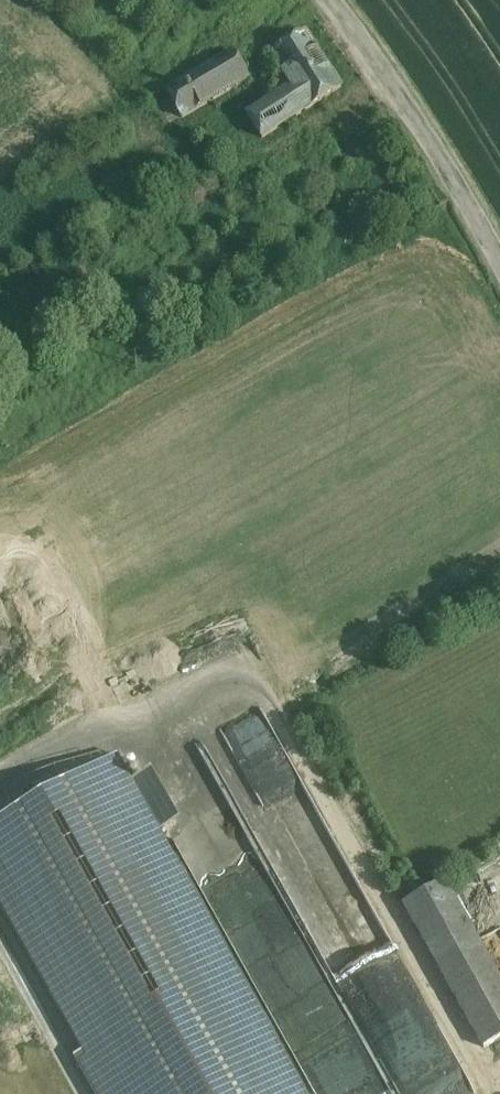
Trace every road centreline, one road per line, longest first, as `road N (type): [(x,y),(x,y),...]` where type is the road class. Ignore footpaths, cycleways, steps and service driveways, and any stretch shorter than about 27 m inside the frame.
road 1 (unclassified): [(325,0),(443,161),(499,265)]

